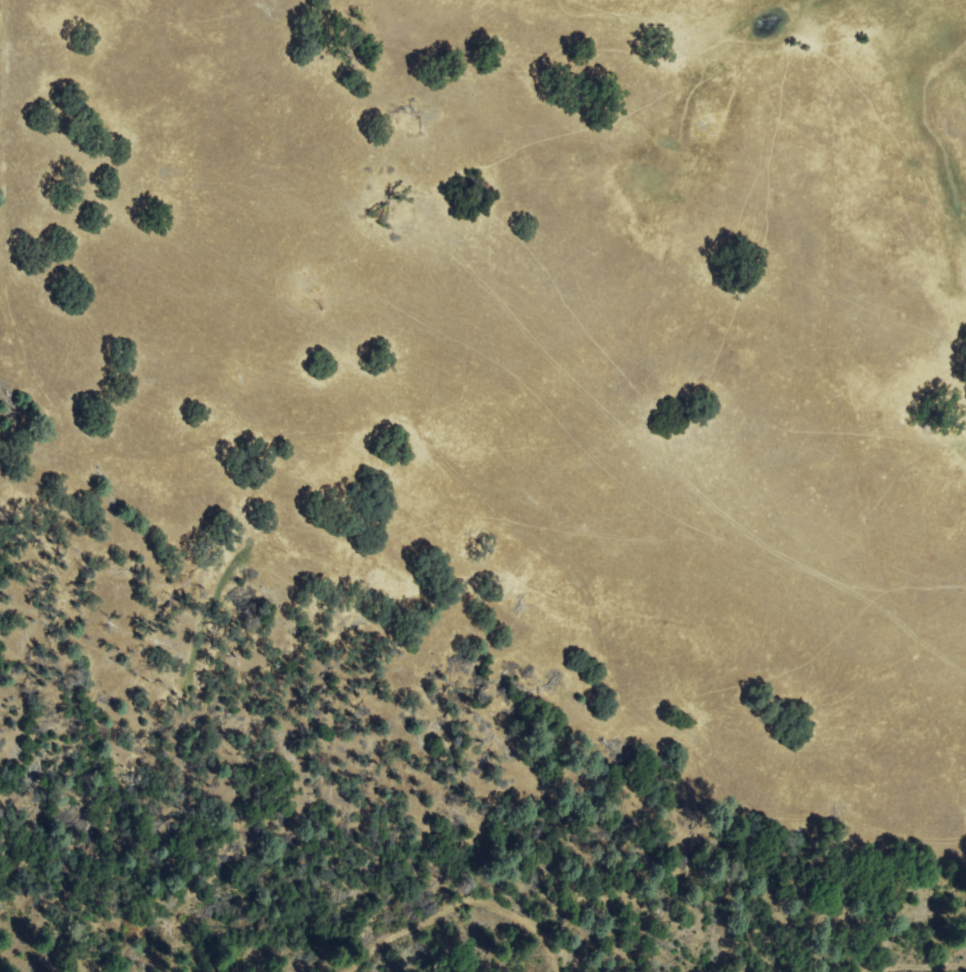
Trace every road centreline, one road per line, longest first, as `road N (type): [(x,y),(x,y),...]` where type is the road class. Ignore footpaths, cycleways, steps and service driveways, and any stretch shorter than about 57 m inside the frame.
road 1 (track): [(965,683),(850,594),(653,501),(606,468),(505,369),(395,305),(302,233)]
road 2 (residential): [(562,971),(532,923),(483,898),(366,953),(347,971)]

